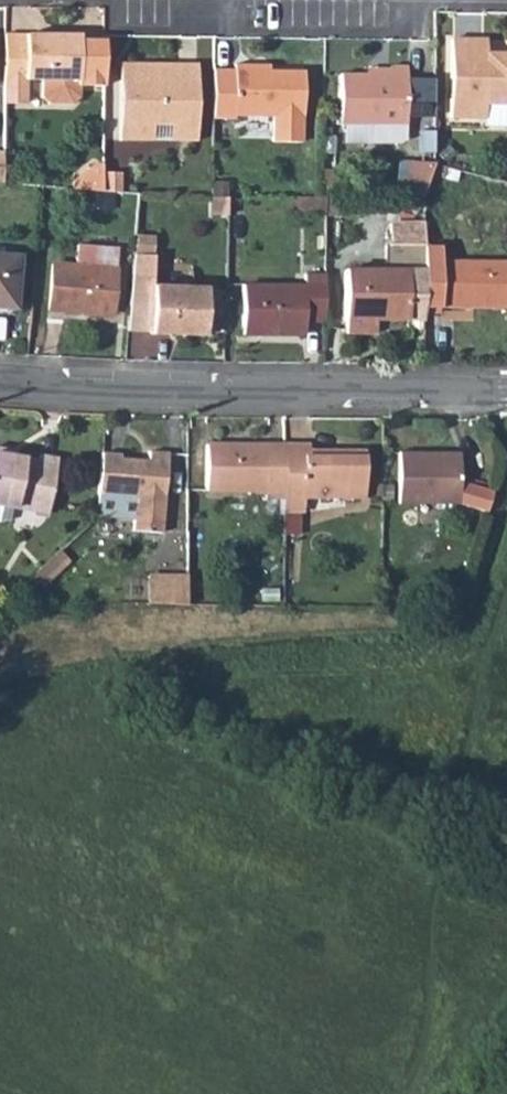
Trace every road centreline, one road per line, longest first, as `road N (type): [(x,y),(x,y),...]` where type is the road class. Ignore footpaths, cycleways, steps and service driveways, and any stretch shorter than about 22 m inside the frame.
road 1 (residential): [(0,379),(178,392),(506,393)]

